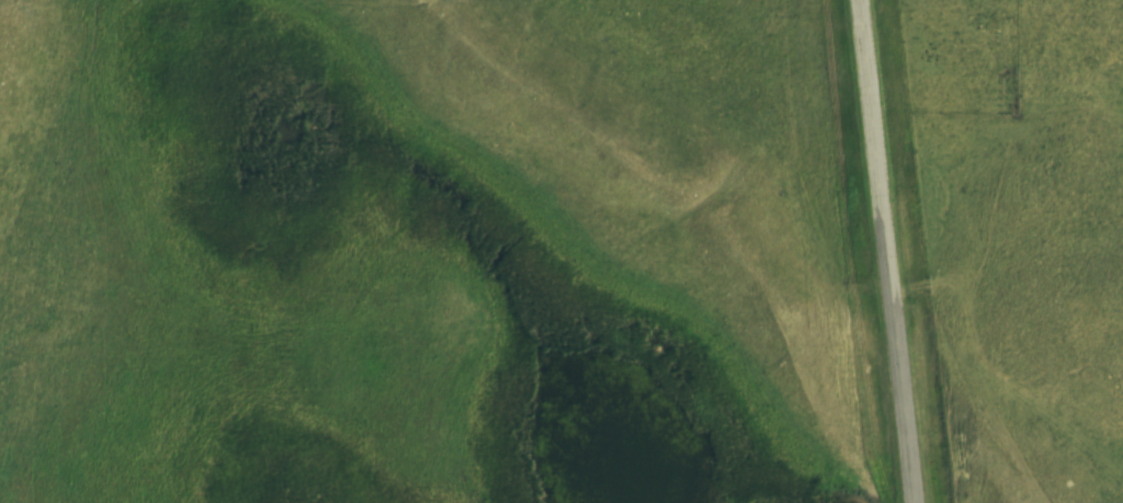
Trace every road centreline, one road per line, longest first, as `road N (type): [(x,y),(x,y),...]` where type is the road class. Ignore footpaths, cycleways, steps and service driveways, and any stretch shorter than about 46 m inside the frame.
road 1 (tertiary): [(910,502),(856,0)]

